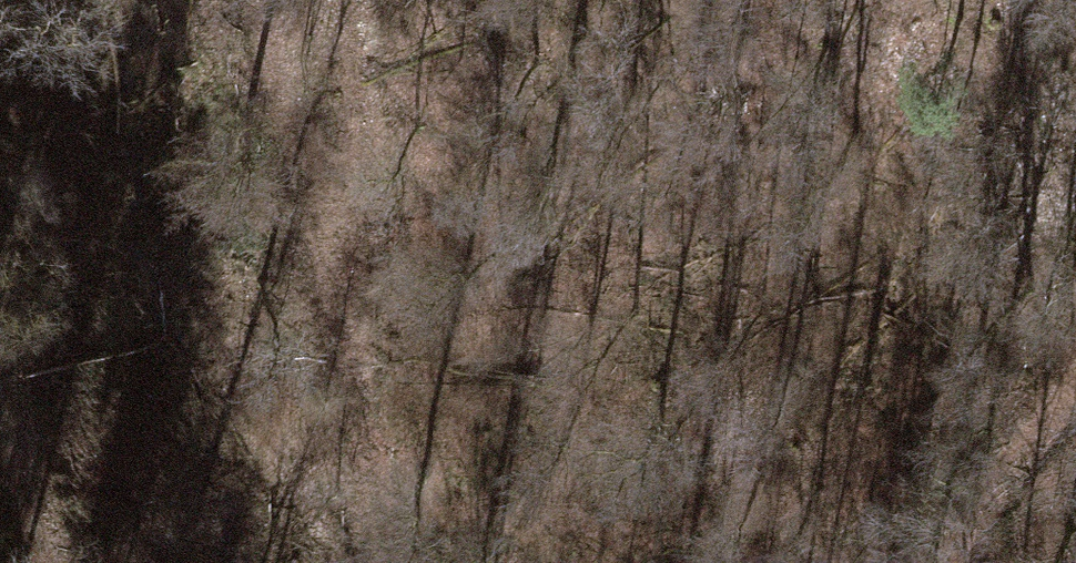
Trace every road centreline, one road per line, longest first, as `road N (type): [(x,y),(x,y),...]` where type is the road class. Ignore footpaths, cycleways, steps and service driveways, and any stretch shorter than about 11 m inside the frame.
road 1 (track): [(389,562),(333,271)]
road 2 (track): [(333,271),(261,0)]
road 3 (track): [(355,0),(333,271)]
road 4 (track): [(58,562),(0,329)]
road 5 (track): [(1075,365),(941,562)]

